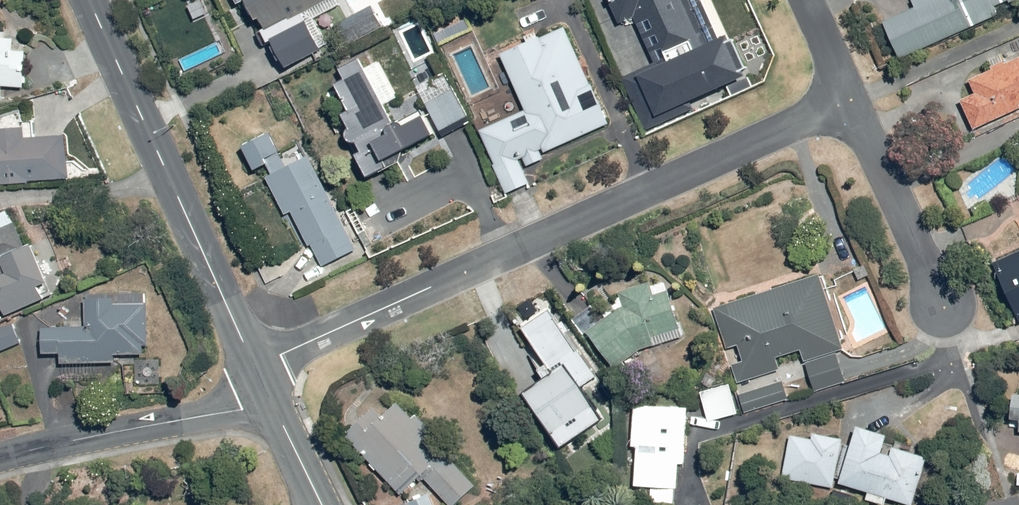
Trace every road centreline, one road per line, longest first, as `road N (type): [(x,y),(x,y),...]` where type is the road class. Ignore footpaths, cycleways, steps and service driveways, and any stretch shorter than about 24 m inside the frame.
road 1 (residential): [(255,367),(851,99)]
road 2 (secondary): [(89,0),(255,367)]
road 3 (residential): [(0,461),(272,401)]
road 4 (residential): [(851,99),(945,307)]

